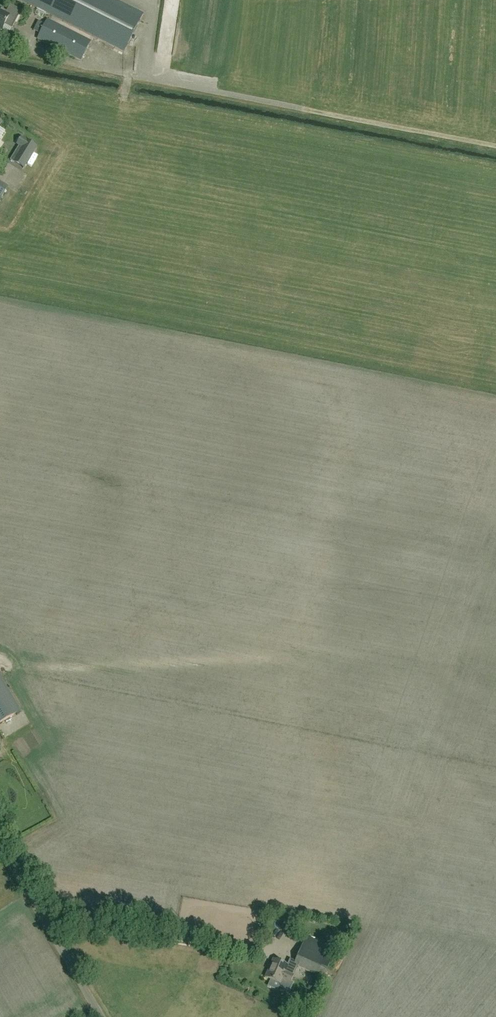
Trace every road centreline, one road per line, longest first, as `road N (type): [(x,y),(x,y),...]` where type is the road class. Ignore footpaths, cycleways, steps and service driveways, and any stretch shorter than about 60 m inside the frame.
road 1 (unclassified): [(95,1016),(0,854)]

